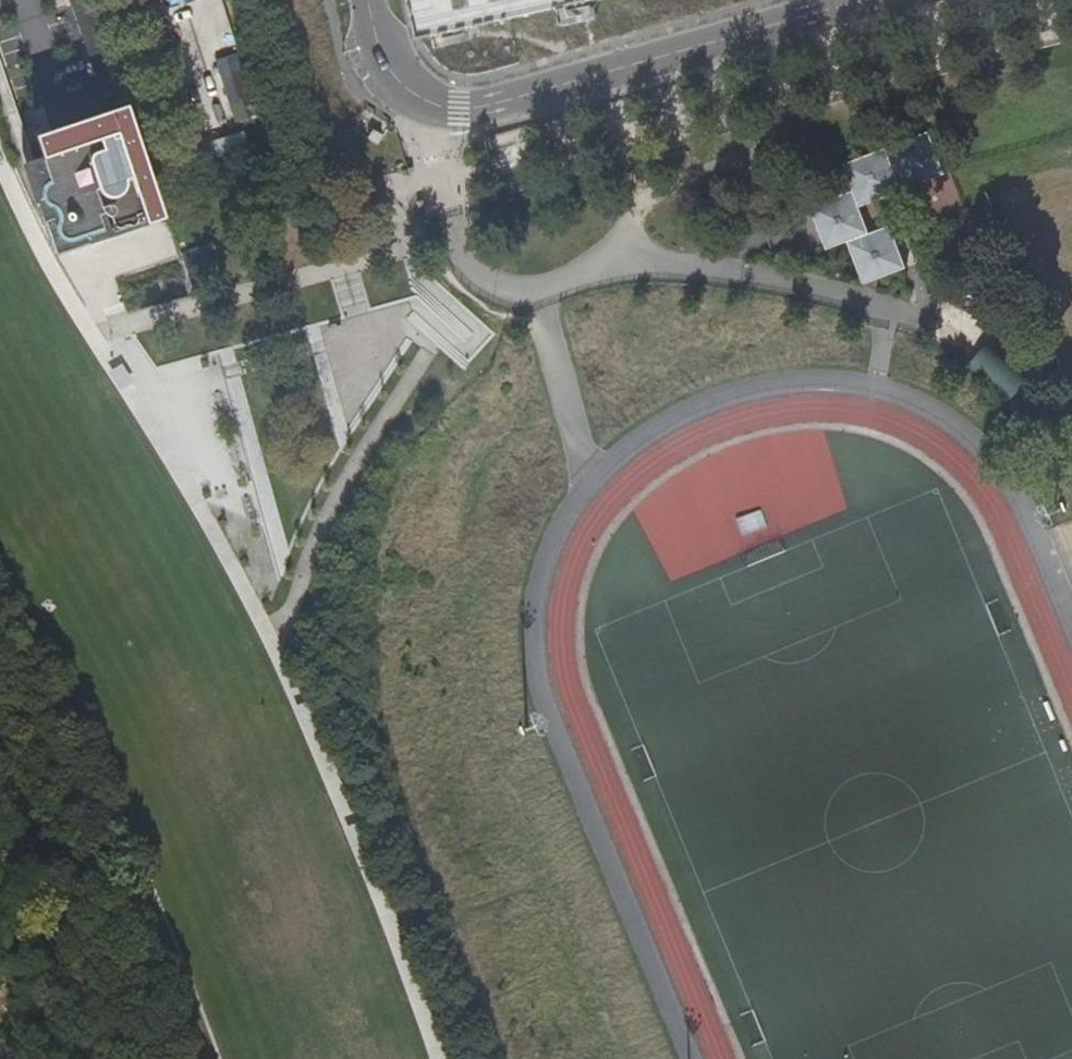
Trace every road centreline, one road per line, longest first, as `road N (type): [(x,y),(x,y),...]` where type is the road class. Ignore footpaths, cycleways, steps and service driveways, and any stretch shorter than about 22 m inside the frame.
road 1 (residential): [(891,0),(441,109),(414,99),(390,75),(367,0)]

